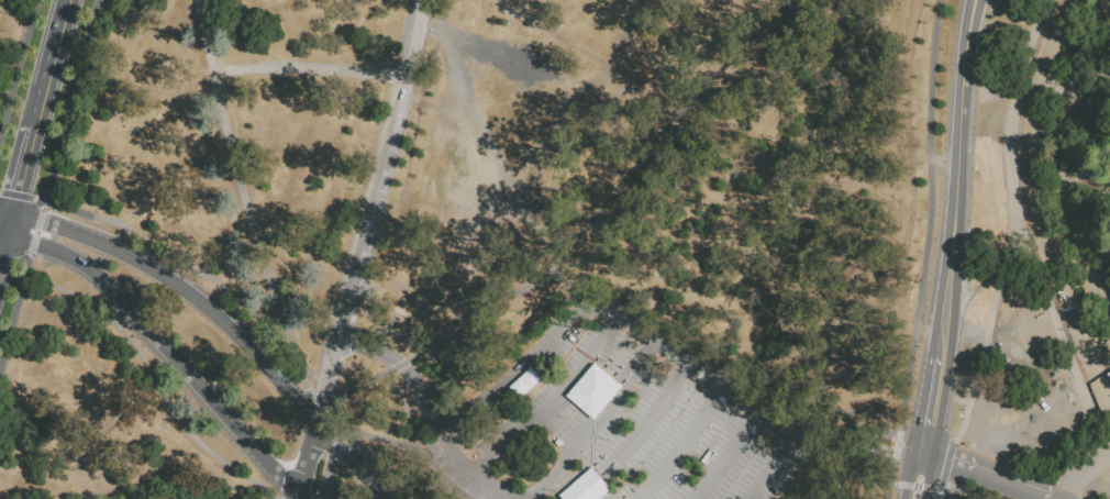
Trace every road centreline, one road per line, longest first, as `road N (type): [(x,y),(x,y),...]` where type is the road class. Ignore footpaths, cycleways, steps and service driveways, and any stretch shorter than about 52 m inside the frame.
road 1 (tertiary): [(386,498),(193,298),(133,258),(11,214)]
road 2 (tertiary): [(5,235),(54,248),(91,270),(298,497)]
road 3 (residential): [(314,420),(397,99)]
road 4 (tertiary): [(947,304),(973,0)]
road 5 (secondary): [(67,0),(34,126)]

